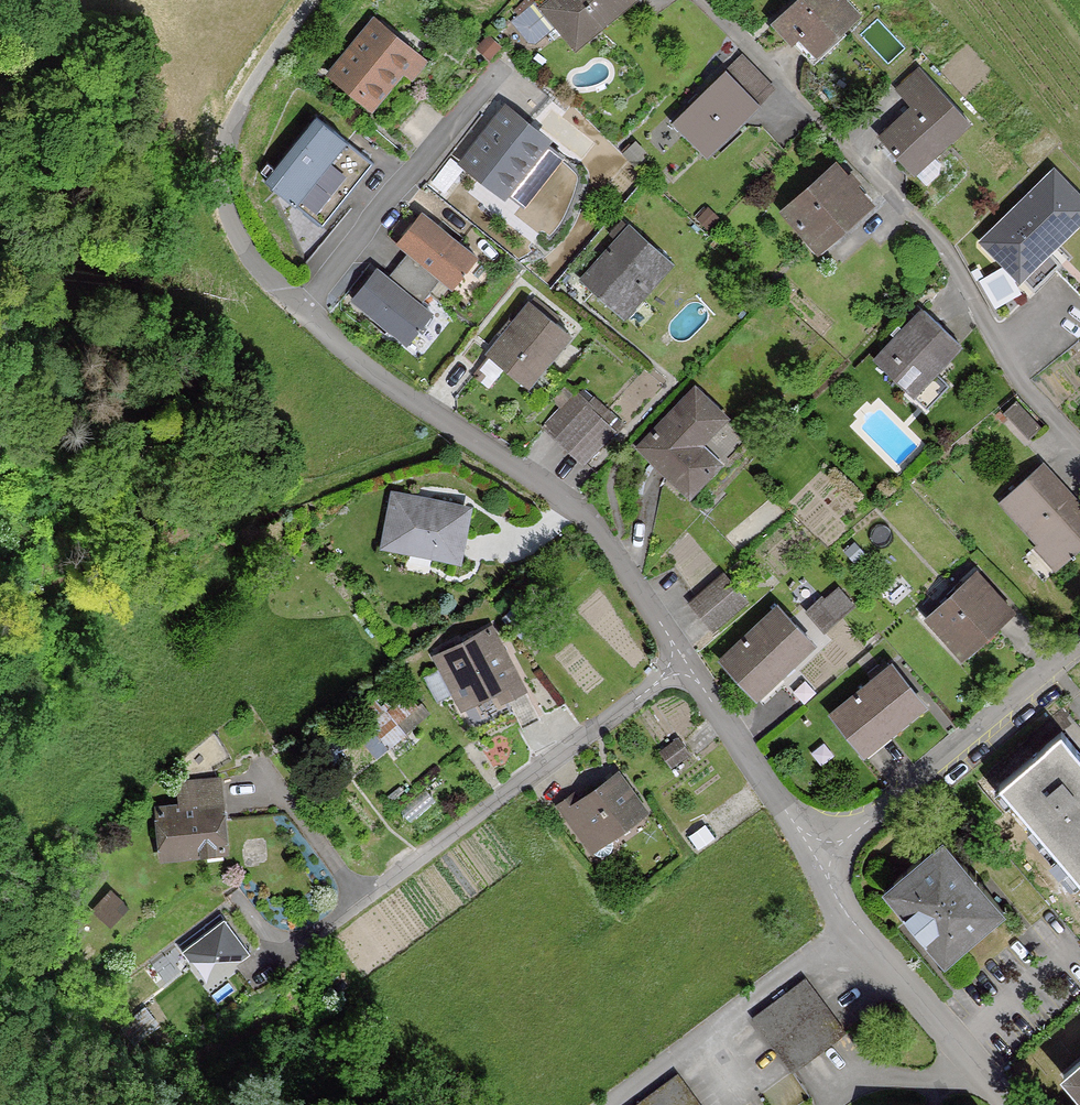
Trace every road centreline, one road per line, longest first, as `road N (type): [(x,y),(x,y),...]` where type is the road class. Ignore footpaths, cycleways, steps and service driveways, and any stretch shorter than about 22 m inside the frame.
road 1 (residential): [(835,861),(765,783),(590,516),(372,374),(304,312)]
road 2 (residential): [(835,861),(1079,654)]
road 3 (residential): [(1028,1104),(837,890),(835,861)]

